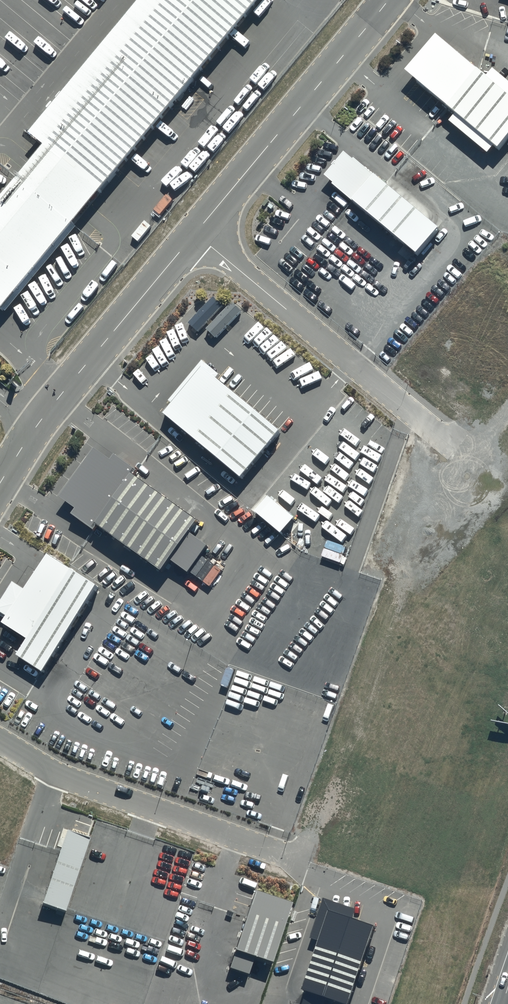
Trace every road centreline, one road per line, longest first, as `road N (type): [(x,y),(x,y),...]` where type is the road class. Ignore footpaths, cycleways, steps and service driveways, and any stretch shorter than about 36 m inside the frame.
road 1 (unclassified): [(195,234),(453,442)]
road 2 (unclassified): [(0,484),(47,414),(195,234)]
road 3 (unclassified): [(195,234),(396,0)]

